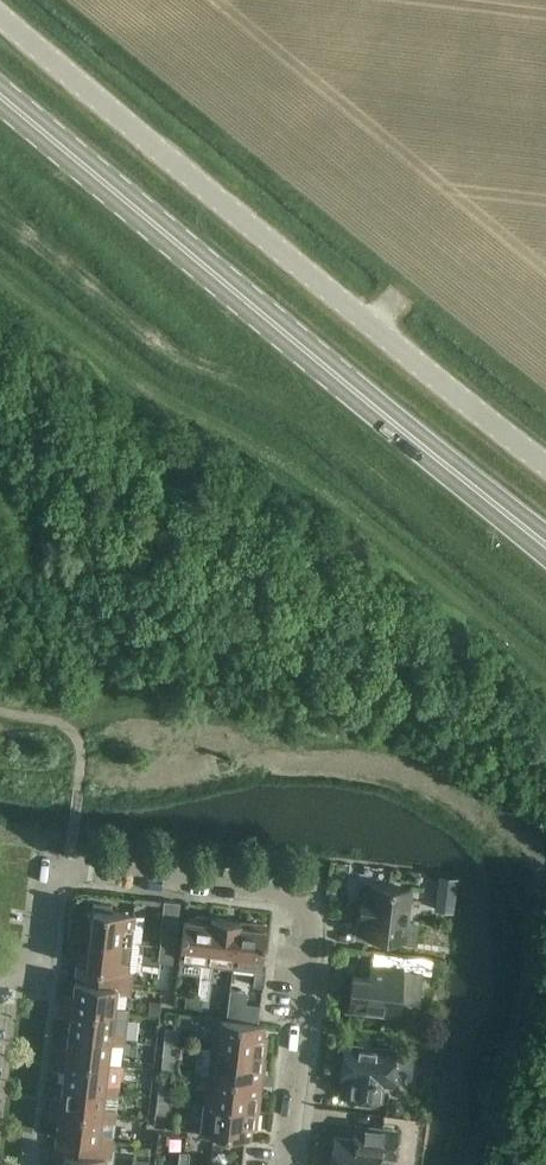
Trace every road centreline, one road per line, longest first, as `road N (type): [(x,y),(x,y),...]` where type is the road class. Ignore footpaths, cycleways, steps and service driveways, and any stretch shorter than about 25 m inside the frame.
road 1 (unclassified): [(545,468),(0,16)]
road 2 (primary): [(545,547),(0,96)]
road 3 (residential): [(286,1164),(313,947),(300,902),(271,891),(56,866),(43,979),(0,975)]

